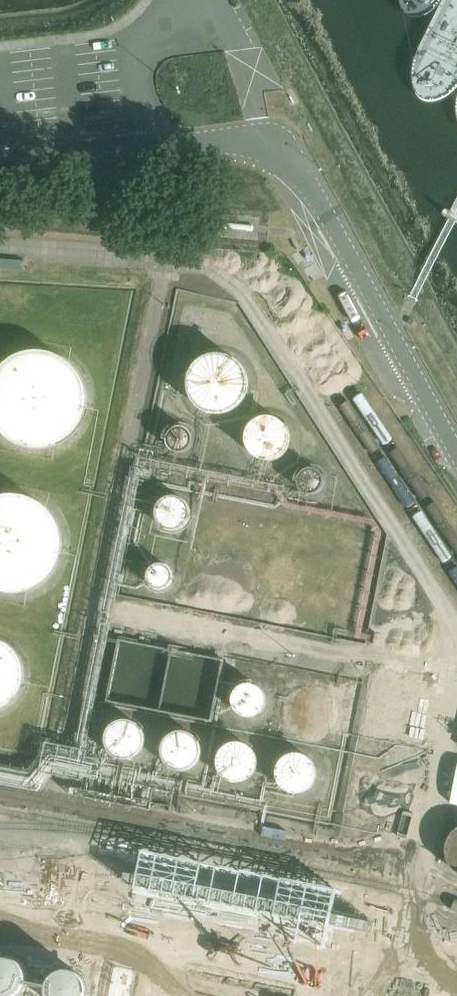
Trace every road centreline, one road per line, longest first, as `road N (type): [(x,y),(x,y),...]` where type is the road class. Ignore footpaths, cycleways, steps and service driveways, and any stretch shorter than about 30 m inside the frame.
road 1 (unclassified): [(456,447),(349,251),(287,159),(234,145),(0,164)]

